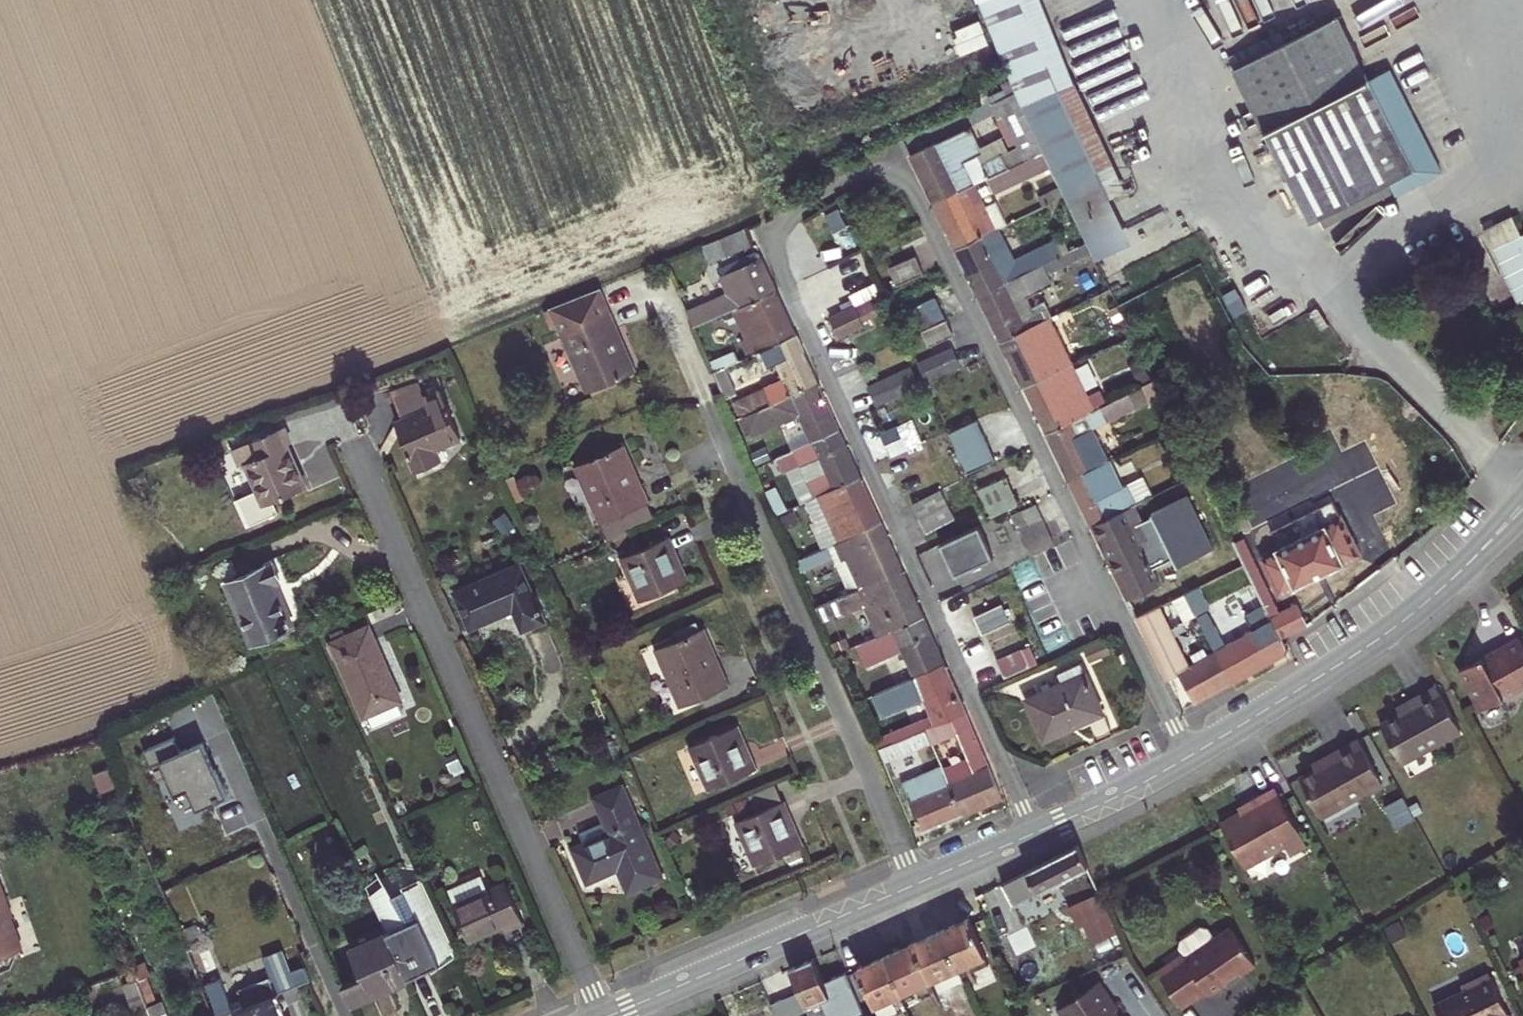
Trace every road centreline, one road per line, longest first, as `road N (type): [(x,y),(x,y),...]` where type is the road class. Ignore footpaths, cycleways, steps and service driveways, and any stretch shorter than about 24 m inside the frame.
road 1 (residential): [(898,160),(792,214),(780,234),(784,279),(1034,834)]
road 2 (residential): [(898,160),(1191,756)]
road 3 (residential): [(669,312),(917,884)]
road 4 (residential): [(355,447),(604,1015)]
road 5 (tertiary): [(1521,510),(1402,622),(1191,756)]
road 6 (tertiary): [(917,884),(608,1015)]
road 7 (tertiary): [(1191,756),(1034,834)]
road 8 (tertiary): [(1034,834),(917,884)]

